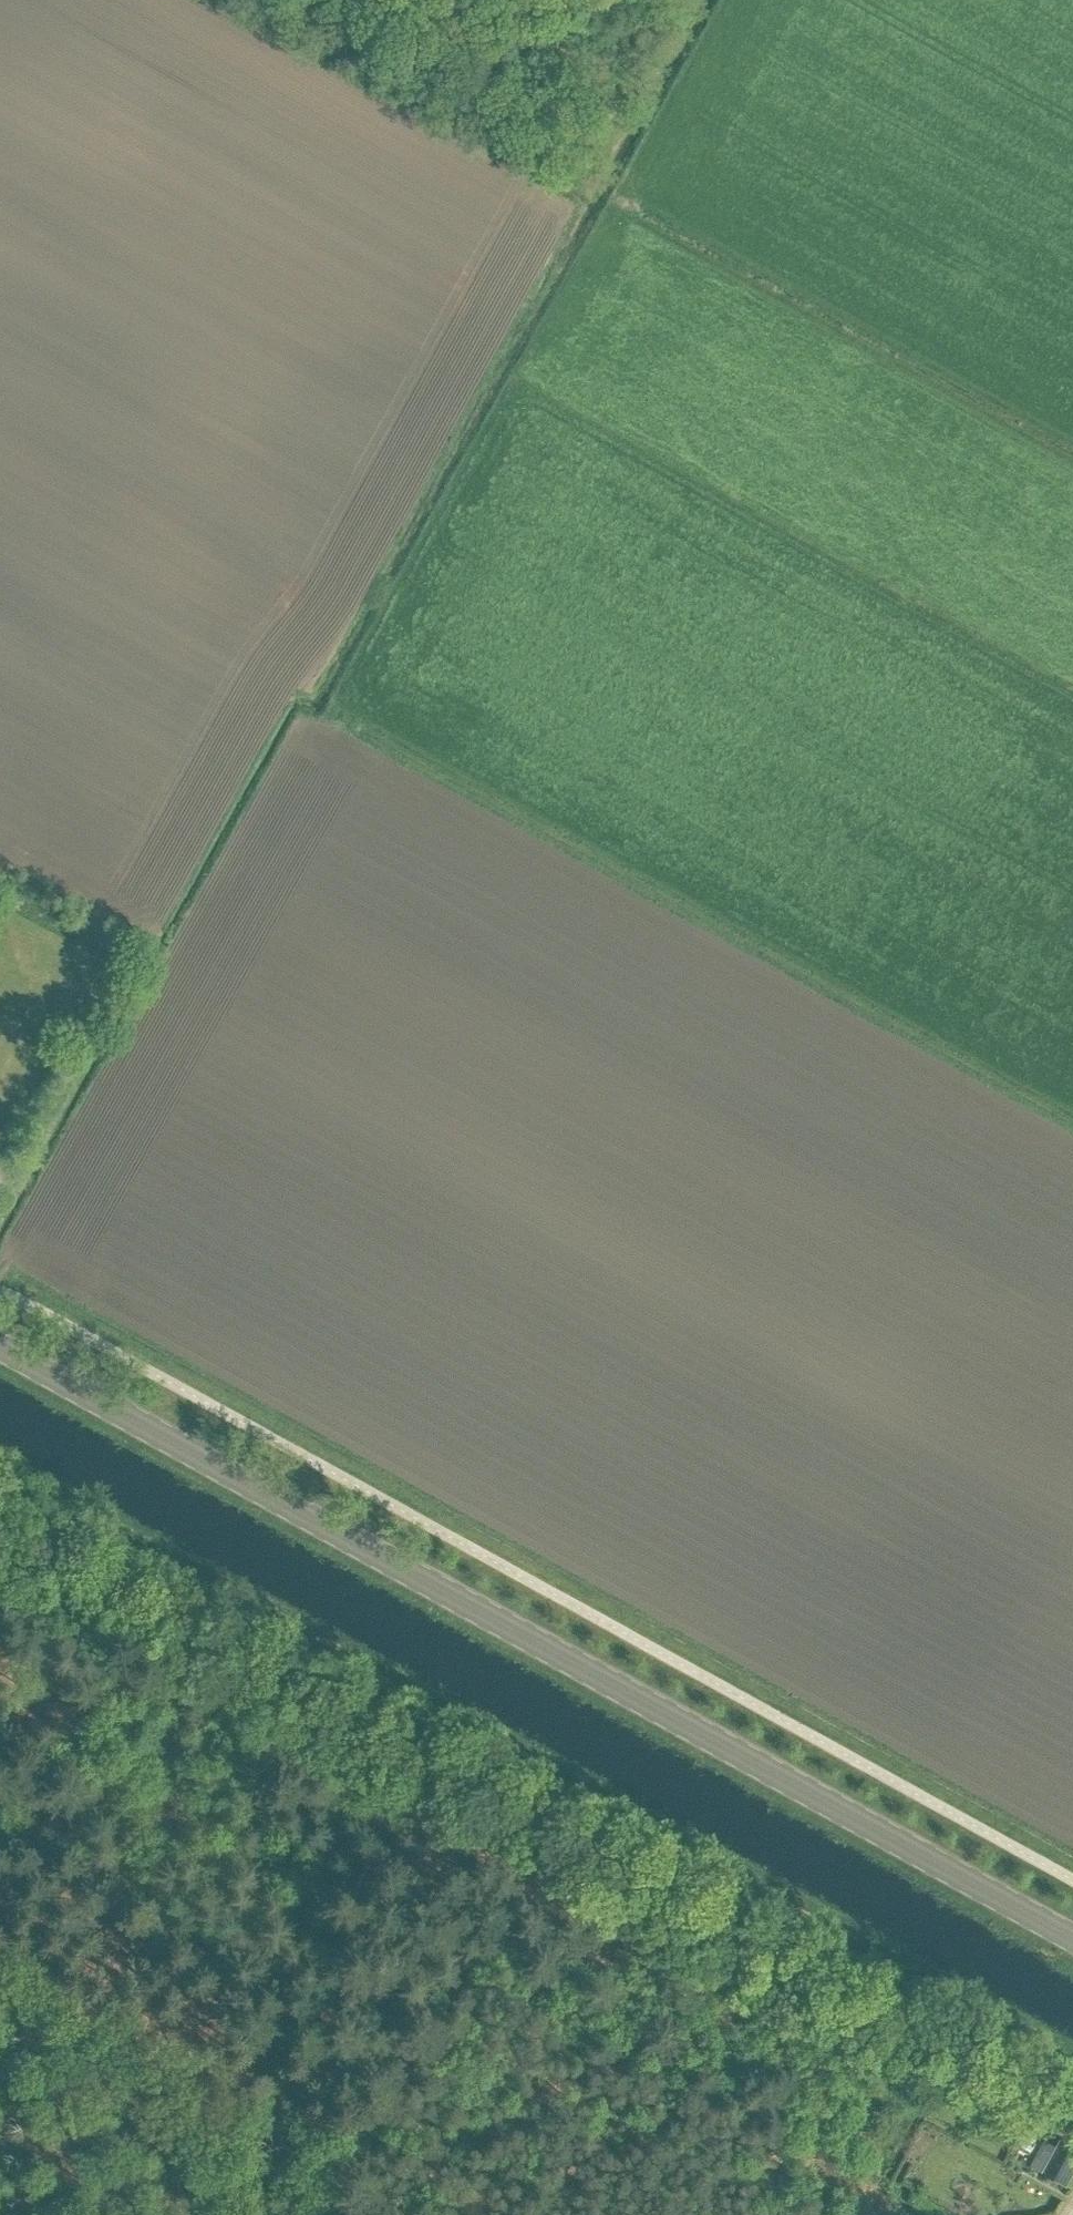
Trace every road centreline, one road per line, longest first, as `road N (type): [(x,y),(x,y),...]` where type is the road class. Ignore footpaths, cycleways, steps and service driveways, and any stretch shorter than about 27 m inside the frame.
road 1 (primary): [(1072,1937),(0,1345)]

